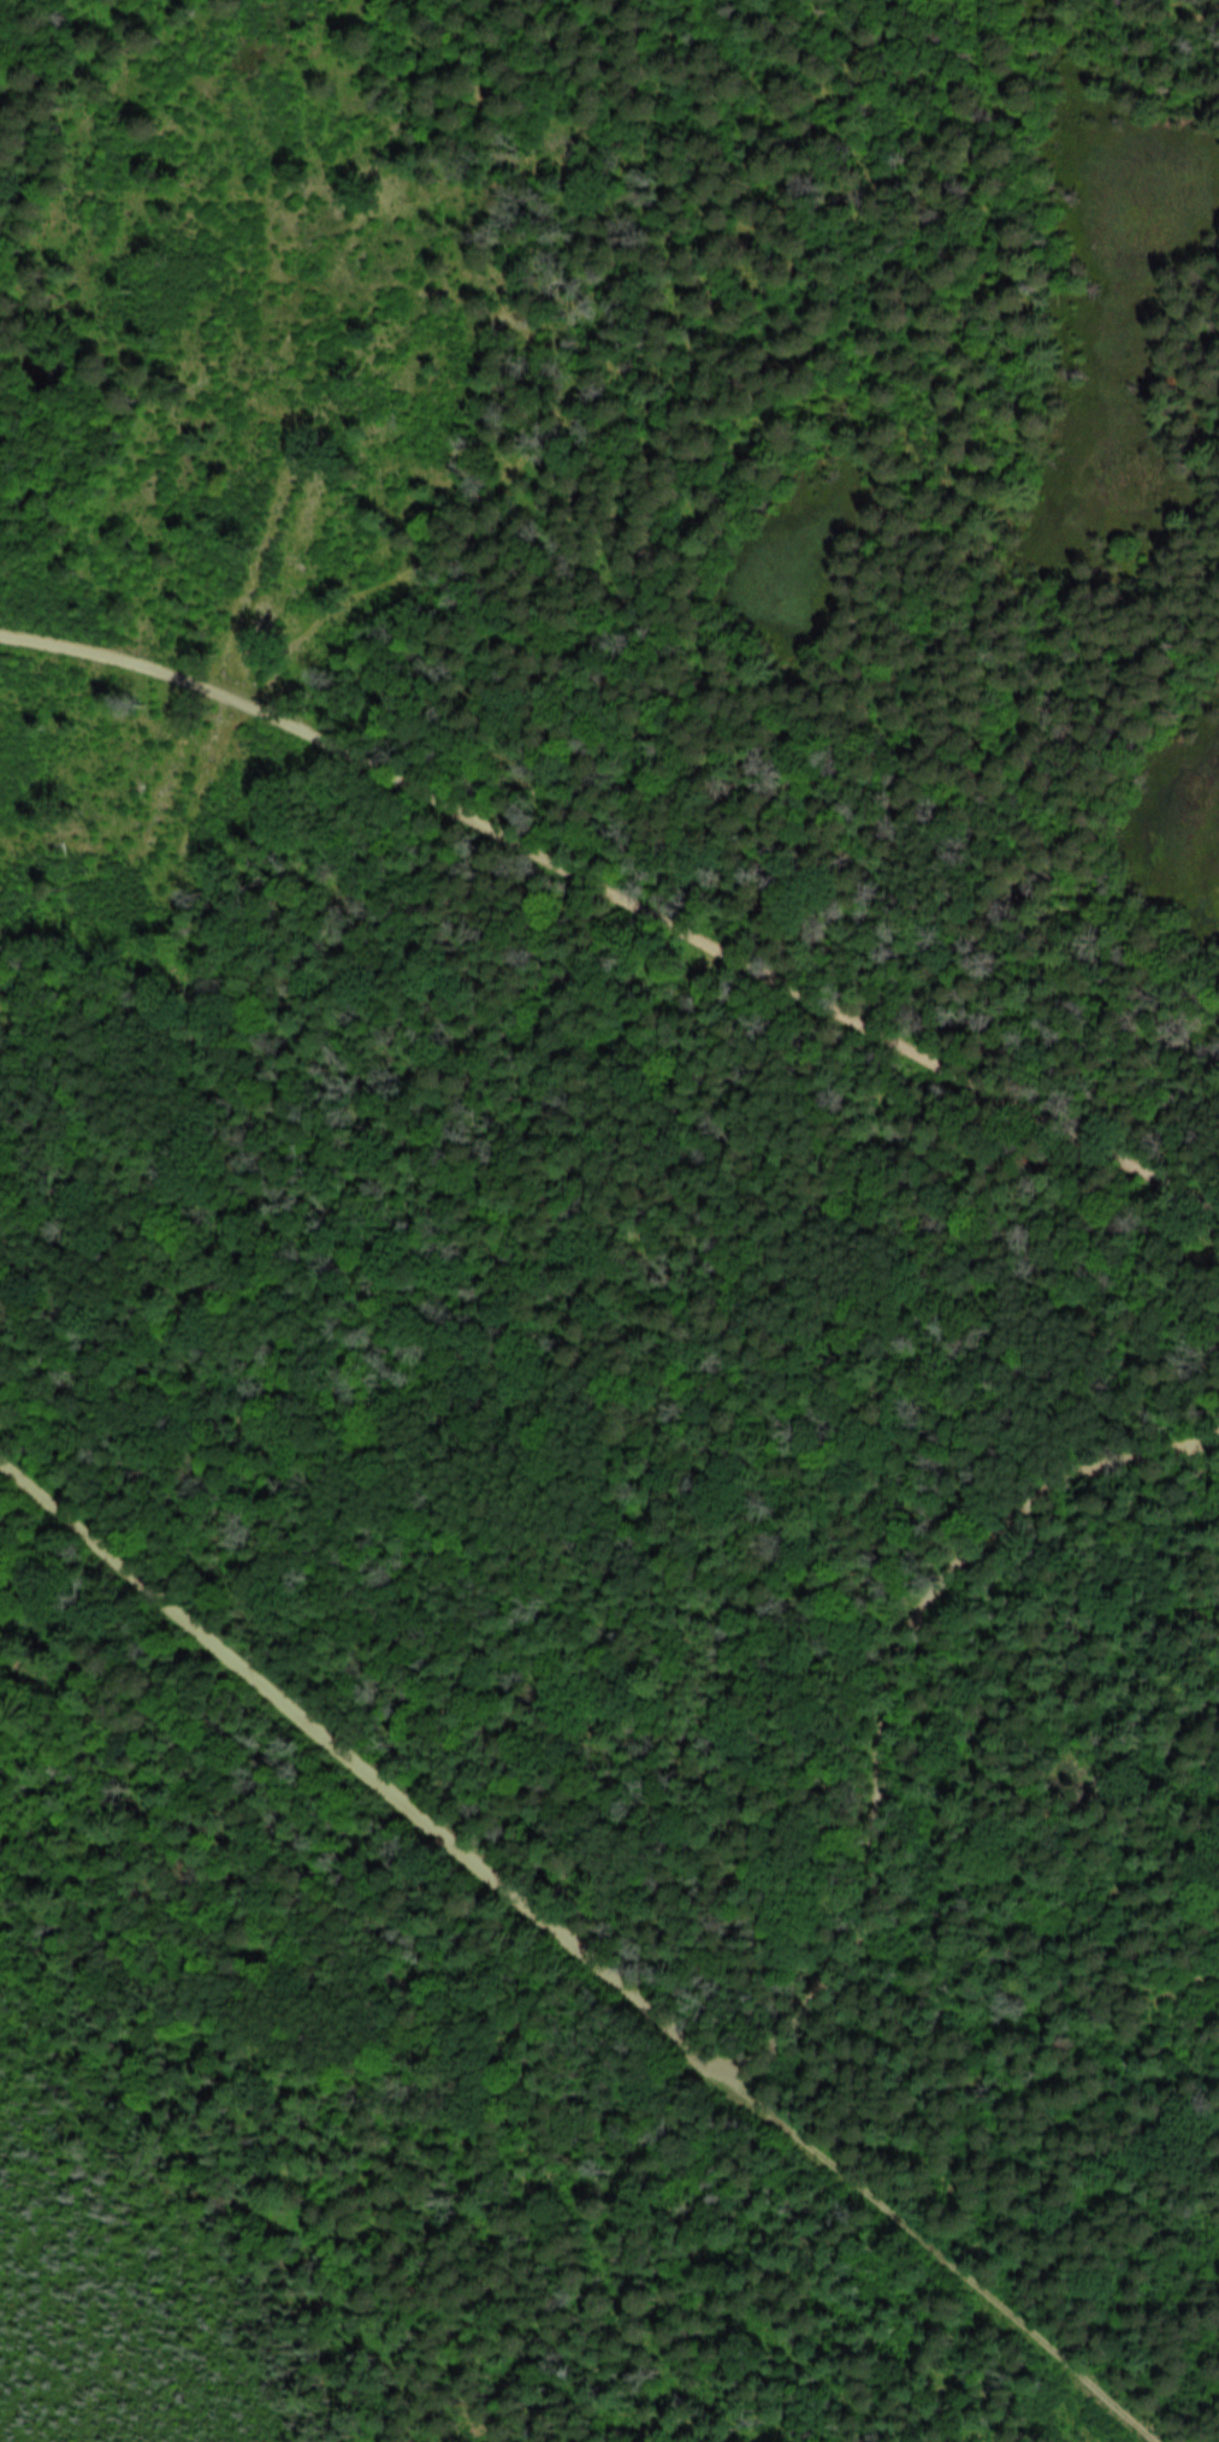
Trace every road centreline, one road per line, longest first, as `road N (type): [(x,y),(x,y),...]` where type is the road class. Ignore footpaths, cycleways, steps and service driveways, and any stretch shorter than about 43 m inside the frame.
road 1 (track): [(0,1460),(1162,2441)]
road 2 (track): [(1218,1212),(641,911),(433,791),(225,693),(0,634)]
road 3 (track): [(1218,1424),(941,1575),(728,2073)]

